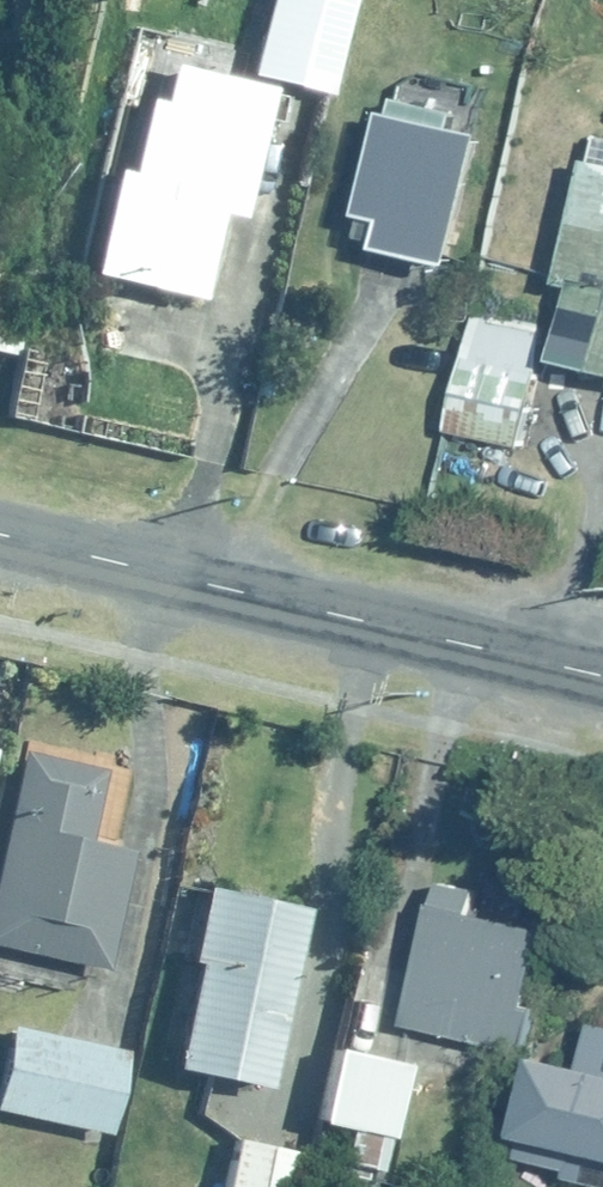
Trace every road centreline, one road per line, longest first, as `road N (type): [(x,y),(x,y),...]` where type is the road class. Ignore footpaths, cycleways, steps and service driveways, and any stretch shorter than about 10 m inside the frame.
road 1 (tertiary): [(0,530),(602,673)]

